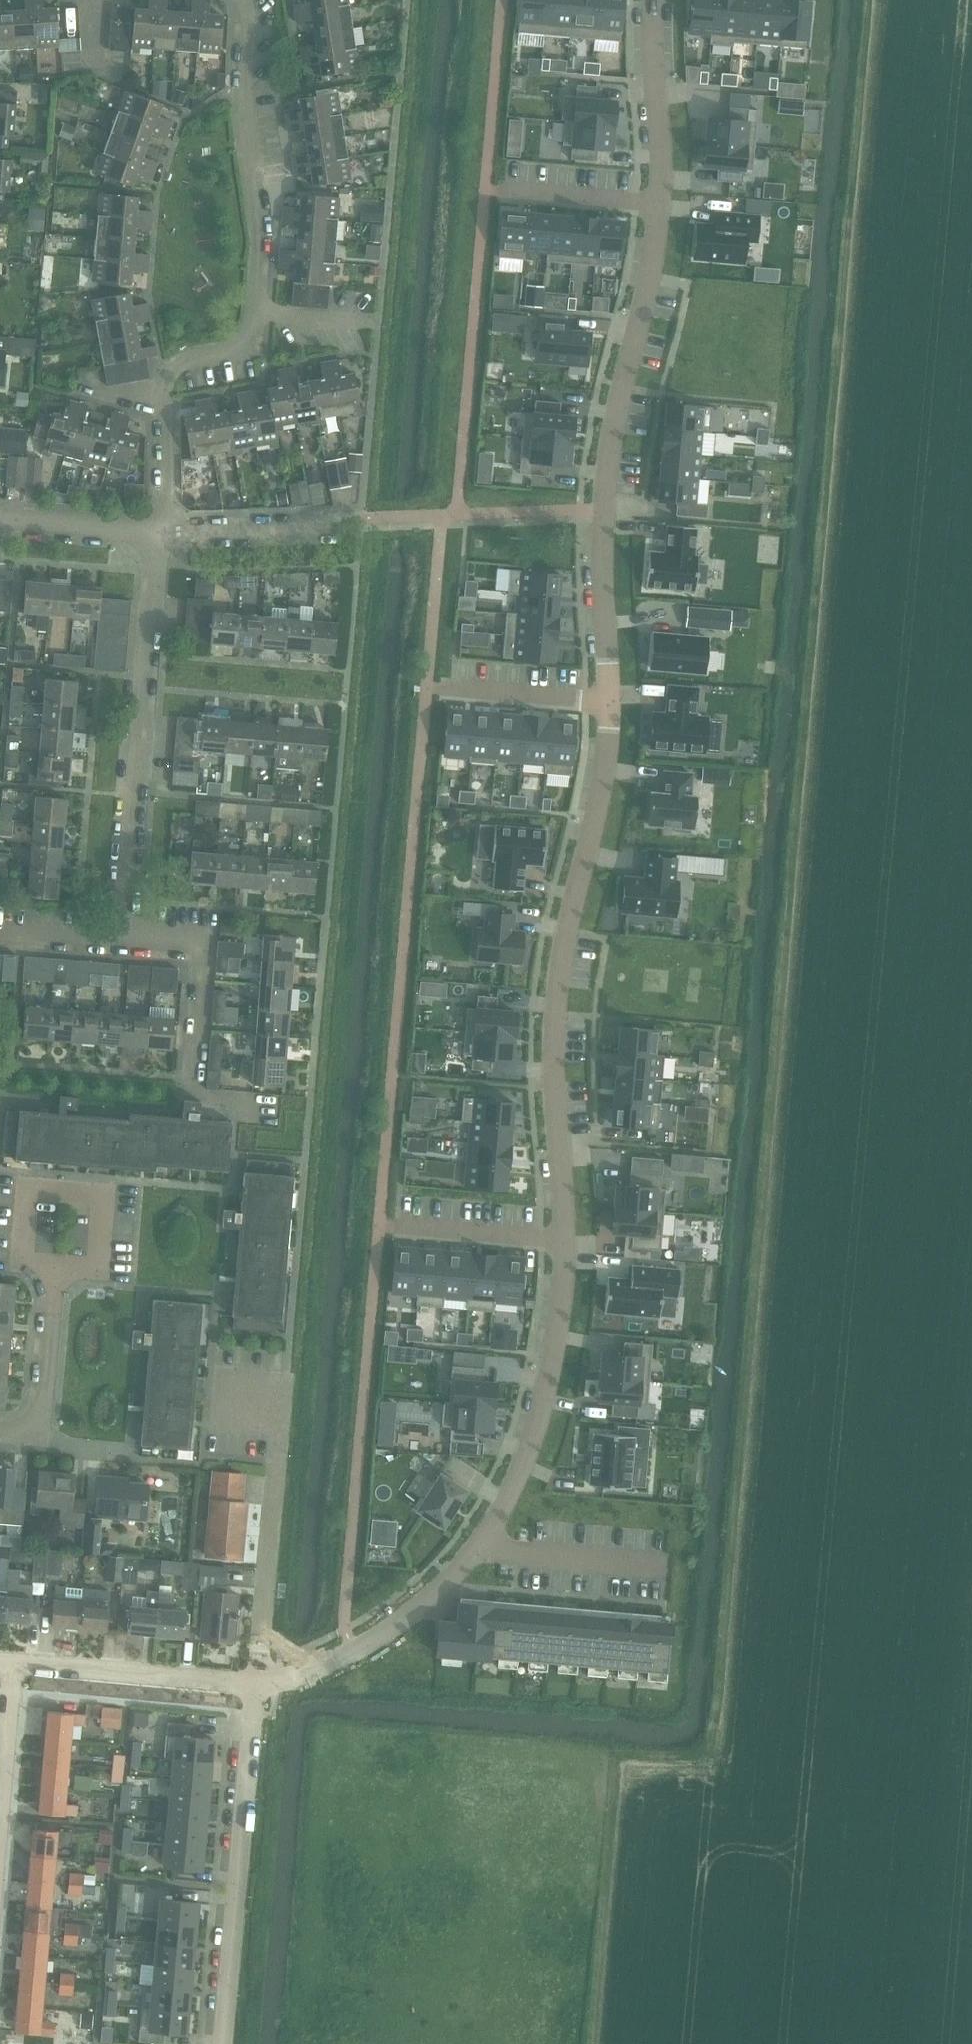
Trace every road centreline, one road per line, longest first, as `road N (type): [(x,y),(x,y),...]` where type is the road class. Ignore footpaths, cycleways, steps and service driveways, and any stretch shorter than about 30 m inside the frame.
road 1 (residential): [(565,1240),(552,1031),(611,703)]
road 2 (residential): [(611,703),(603,583),(609,439),(653,266),(658,201)]
road 3 (residential): [(123,941),(154,577),(166,529)]
road 4 (residential): [(228,2043),(256,1686)]
road 5 (residential): [(476,1550),(538,1424),(565,1240)]
road 6 (residential): [(256,1686),(286,1372)]
road 7 (residential): [(255,313),(261,227),(242,93),(245,0)]
road 8 (residential): [(256,1686),(355,1650),(415,1612),(476,1550)]
road 9 (residential): [(51,1281),(25,1264),(29,1189),(102,1197),(94,1276)]
road 10 (residential): [(256,1686),(19,1667)]
road 11 (residential): [(658,201),(651,0)]
road 12 (residential): [(476,1550),(672,1567)]
road 13 (residential): [(166,529),(359,519)]
road 14 (residential): [(0,1432),(35,1434),(51,1281)]
road 15 (residential): [(0,1840),(19,1667)]
road 16 (residential): [(441,690),(611,703)]
road 17 (residential): [(565,1240),(397,1226)]
road 18 (residential): [(0,518),(166,529)]
road 19 (residential): [(658,201),(497,190)]
road 20 (residential): [(166,529),(163,389)]
road 21 (residential): [(163,389),(179,360),(250,342),(255,313)]
road 22 (residential): [(0,927),(123,941)]
road 23 (residential): [(255,313),(378,325)]

